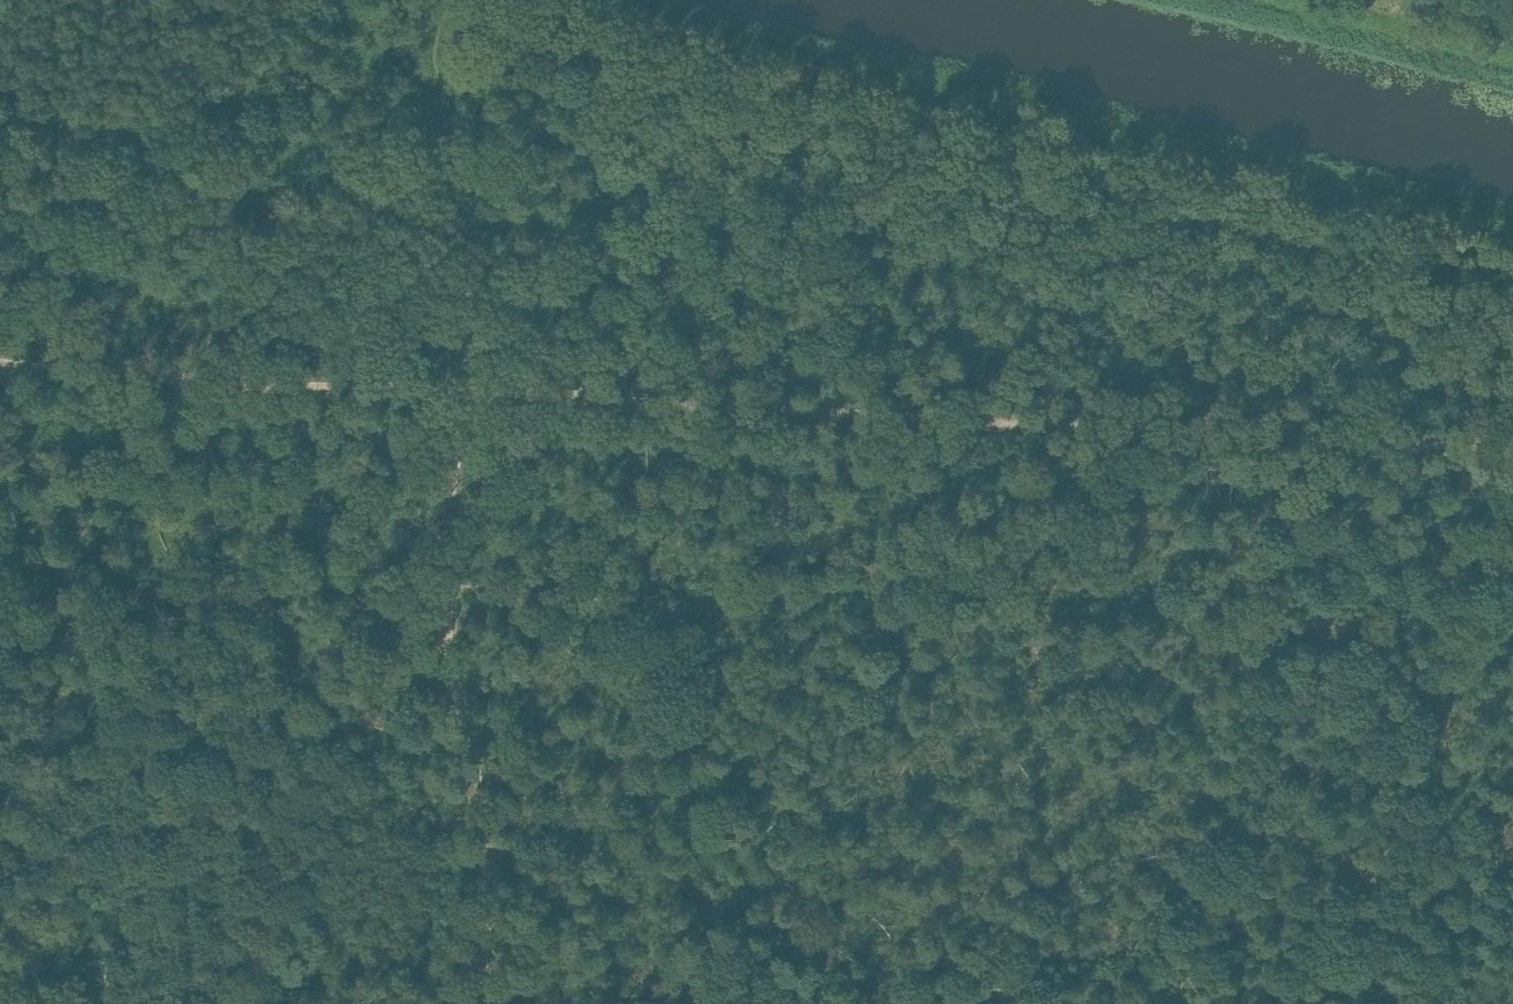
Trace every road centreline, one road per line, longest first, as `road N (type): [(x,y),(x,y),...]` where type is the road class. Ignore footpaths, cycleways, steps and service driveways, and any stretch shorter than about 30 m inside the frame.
road 1 (track): [(0,364),(1512,446)]
road 2 (track): [(447,591),(486,834),(484,1003)]

